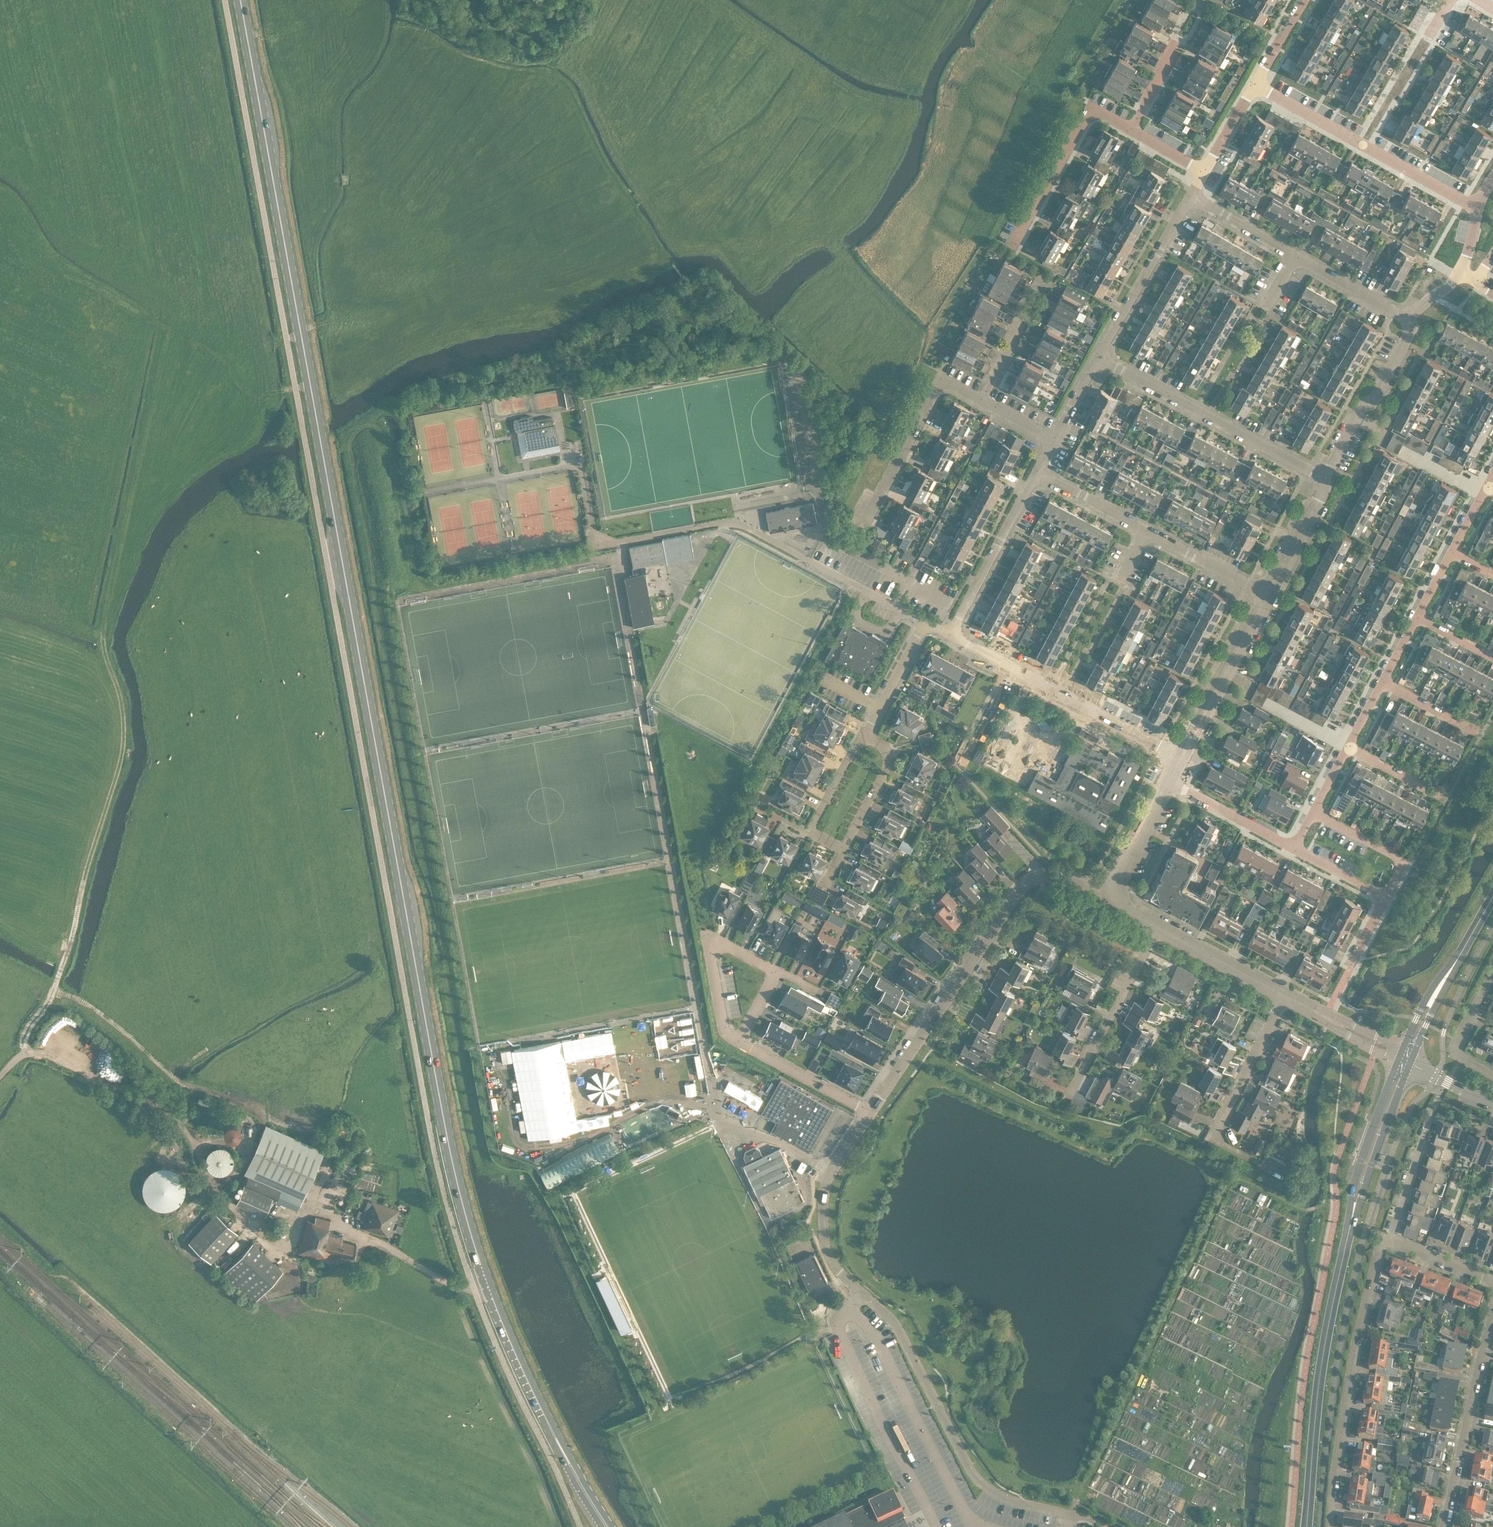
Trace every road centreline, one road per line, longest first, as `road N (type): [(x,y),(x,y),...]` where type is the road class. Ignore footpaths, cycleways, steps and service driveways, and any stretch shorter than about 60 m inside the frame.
road 1 (primary): [(564,1454),(487,1285),(454,1166),(241,0)]
road 2 (track): [(169,332),(103,633),(123,721),(122,757),(69,944),(49,1002),(23,1041),(24,1056)]
road 3 (residential): [(1072,1514),(1008,1498),(973,1475),(896,1325),(828,1256),(827,1180),(868,1112)]
road 4 (residential): [(868,1112),(1027,885),(1051,876),(1117,895)]
road 5 (secondary): [(1306,1526),(1318,1395),(1350,1227)]
road 6 (residential): [(1329,1526),(1351,1374),(1384,1241)]
road 7 (track): [(230,1207),(173,1117),(61,1061),(24,1056)]
road 8 (residential): [(1325,480),(1097,359)]
road 9 (residential): [(1478,209),(1255,83)]
road 10 (residential): [(1175,756),(950,635)]
road 11 (track): [(247,1106),(178,1081),(97,1010),(53,991)]
road 12 (residential): [(1445,1526),(1492,1318)]
road 13 (residential): [(1013,245),(1087,114),(1131,130)]
road 14 (track): [(825,231),(915,333),(915,364),(940,377)]
road 15 (residential): [(1097,359),(1192,196)]
road 16 (residential): [(1175,756),(1236,666),(1263,593)]
road 17 (residential): [(950,635),(1038,472)]
road 18 (residential): [(1325,480),(1410,319)]
road 19 (secondary): [(1399,1057),(1359,1162),(1350,1227)]
road 20 (residential): [(777,970),(710,945),(722,1026),(739,1043)]
road 21 (residential): [(1075,1086),(1156,929)]
road 22 (secondary): [(1350,1227),(1410,1063)]
road 23 (residential): [(865,738),(884,749),(889,766),(843,852),(811,834)]
road 24 (residential): [(864,523),(941,383)]
road 25 (track): [(169,332),(268,391),(310,385)]
road 26 (residential): [(1216,1129),(1284,997)]
road 27 (residential): [(868,1112),(739,1043)]
road 28 (residential): [(1284,997),(1156,929)]
road 29 (residential): [(1293,849),(1167,781)]
road 30 (residential): [(1434,1105),(1389,1240)]
road 31 (residential): [(1386,897),(1400,858),(1312,812)]
road 32 (residential): [(1263,593),(1145,532)]
road 33 (residential): [(1410,319),(1295,256)]
road 34 (residential): [(865,738),(926,623)]
road 35 (track): [(54,272),(169,332)]
road 36 (residential): [(1263,593),(1325,480)]
road 37 (residential): [(1492,1076),(1455,1051),(1492,976)]
road 38 (residential): [(1117,895),(1117,876),(1167,781)]
road 39 (residential): [(1145,532),(1038,472)]

